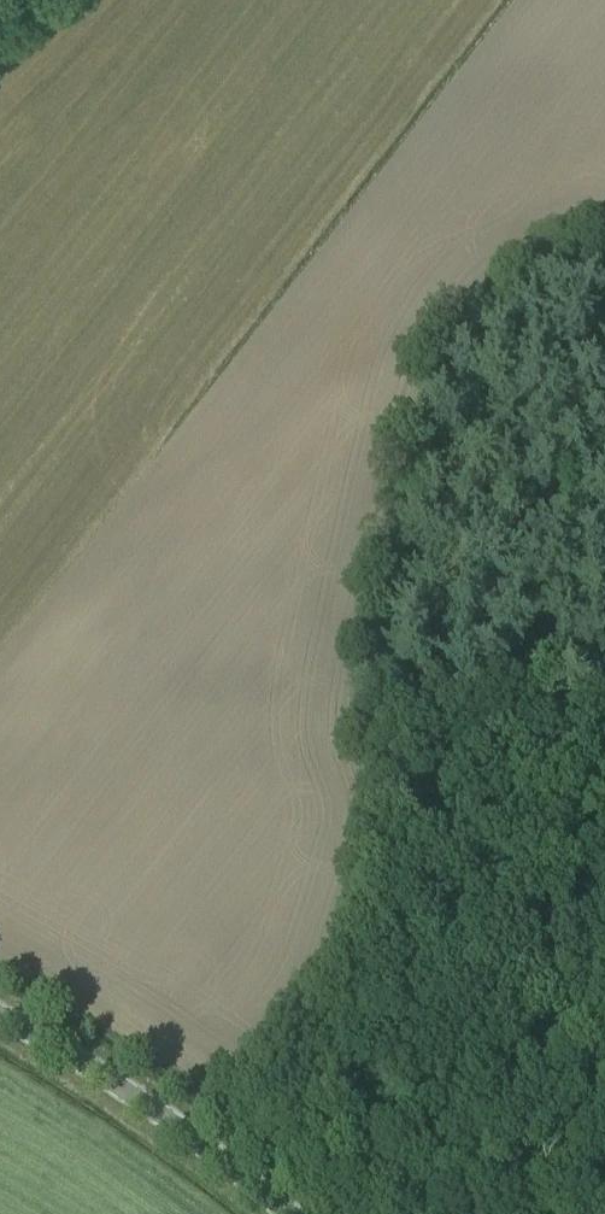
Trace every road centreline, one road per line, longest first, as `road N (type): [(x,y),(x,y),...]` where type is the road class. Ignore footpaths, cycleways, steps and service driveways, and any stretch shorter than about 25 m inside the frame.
road 1 (tertiary): [(292,1213),(120,1083),(0,1018)]
road 2 (track): [(604,760),(412,751)]

